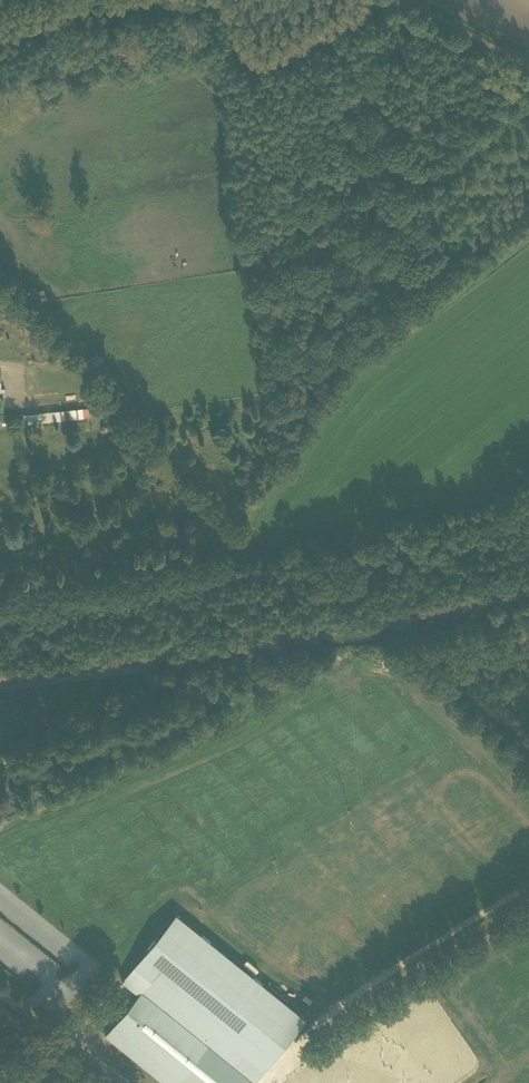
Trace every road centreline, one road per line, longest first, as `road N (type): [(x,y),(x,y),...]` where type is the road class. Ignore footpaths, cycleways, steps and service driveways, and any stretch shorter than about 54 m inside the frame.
road 1 (track): [(363,624),(0,673)]
road 2 (track): [(263,1082),(328,1008),(528,886)]
road 3 (track): [(528,584),(363,624)]

